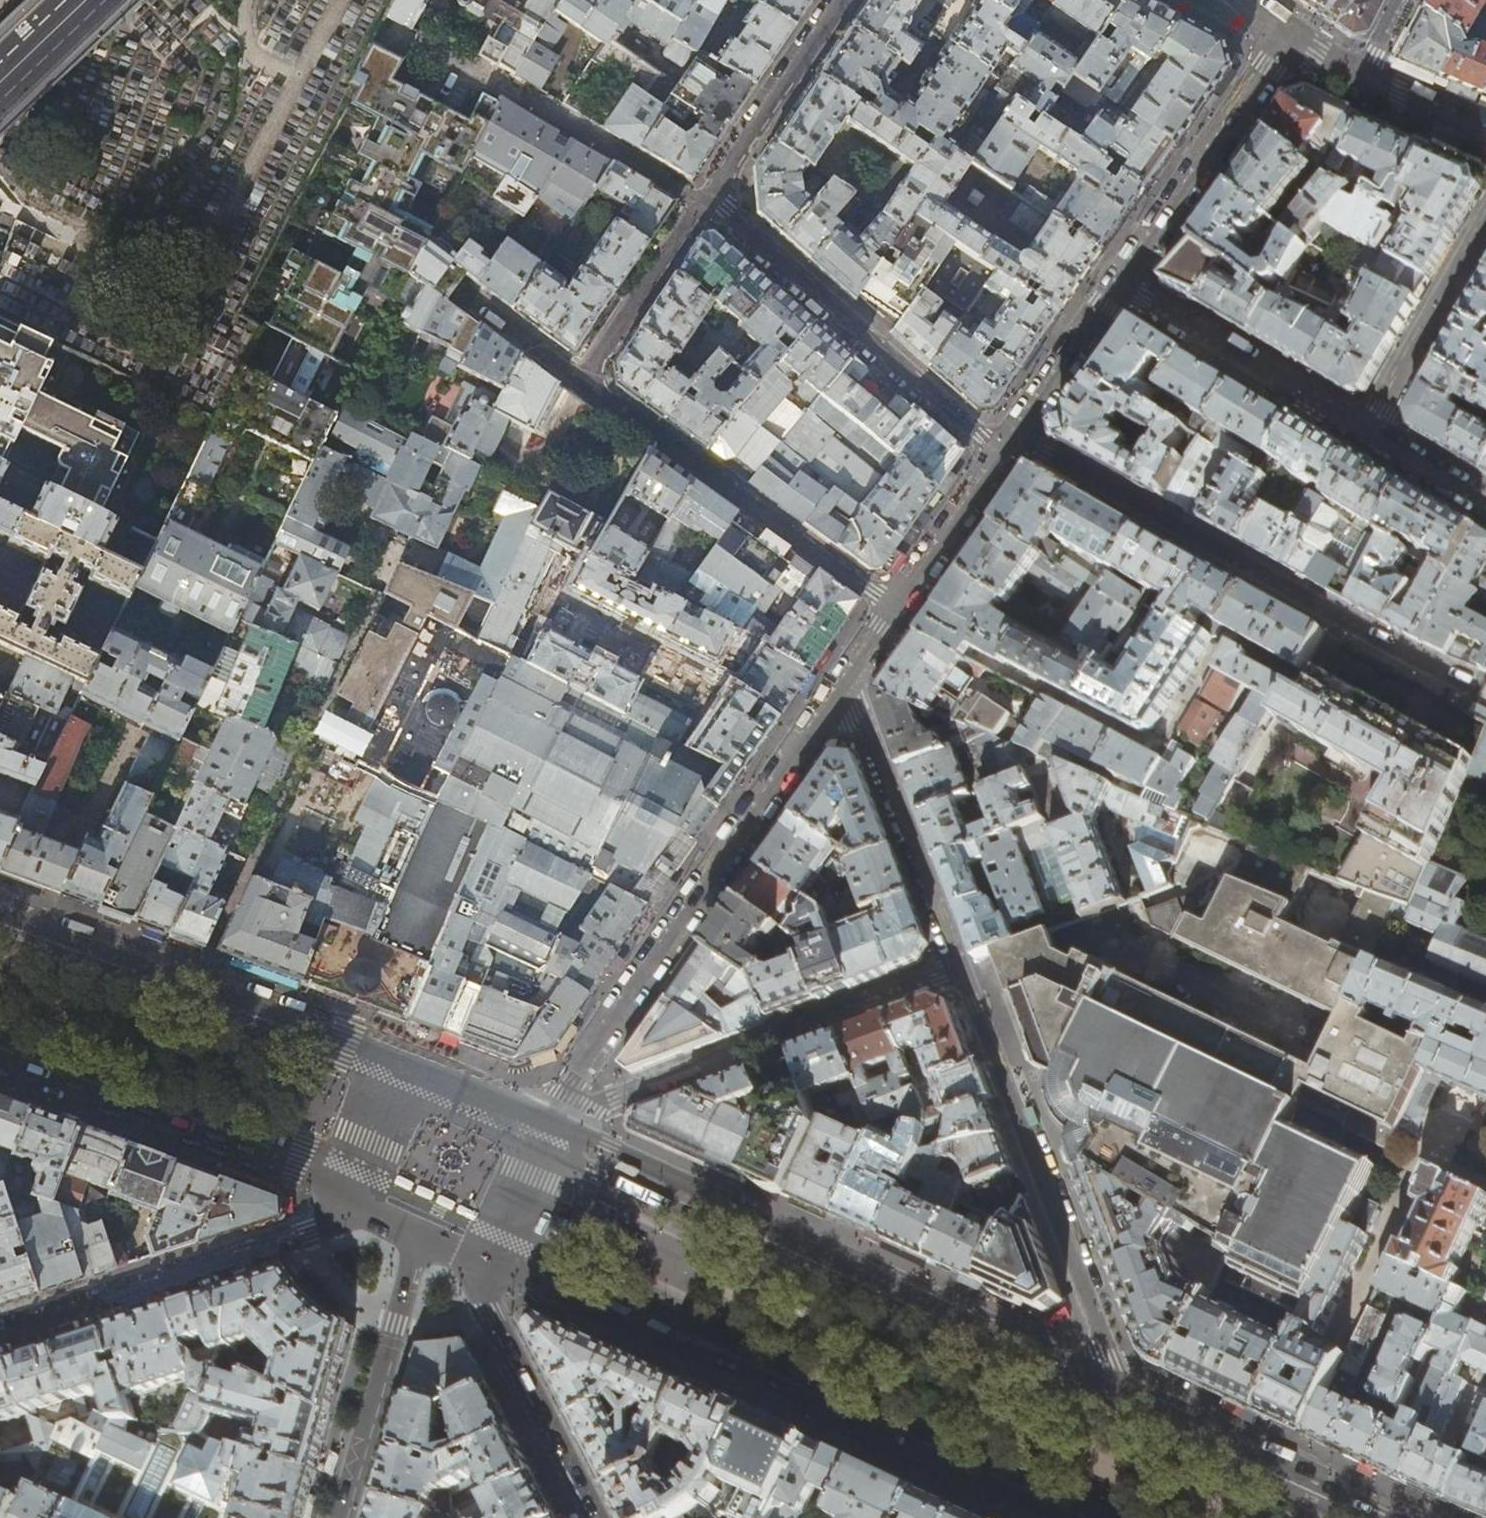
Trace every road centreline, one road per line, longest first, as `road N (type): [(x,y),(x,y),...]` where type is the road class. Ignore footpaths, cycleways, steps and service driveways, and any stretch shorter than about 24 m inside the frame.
road 1 (primary): [(476,1257),(1041,1517)]
road 2 (primary): [(1094,1379),(787,1237),(732,1202),(547,1124)]
road 3 (residential): [(1018,437),(1461,688)]
road 4 (residential): [(963,968),(547,1124)]
road 5 (residential): [(1094,1379),(1104,1353),(1100,1330),(963,968)]
road 6 (primary): [(385,1056),(0,914)]
road 7 (residential): [(704,203),(1004,456)]
road 8 (residential): [(585,378),(896,611)]
road 9 (residential): [(0,1337),(307,1232),(352,1207)]
road 10 (primary): [(0,1062),(342,1192)]
road 11 (primary): [(1397,1517),(1094,1379)]
road 12 (residential): [(963,968),(848,679)]
road 13 (residential): [(704,203),(444,46)]
road 14 (tertiary): [(420,1233),(337,1517)]
road 15 (residential): [(1122,287),(1290,45)]
road 16 (residential): [(1122,287),(1372,432)]
road 17 (tertiary): [(594,1517),(491,1311),(476,1257)]
road 18 (residential): [(839,0),(704,203)]
road 19 (residential): [(1372,432),(1485,234)]
road 20 (residential): [(704,203),(585,378)]
road 21 (residential): [(896,611),(1004,456)]
road 22 (residential): [(1018,437),(1122,287)]
road 23 (primary): [(547,1124),(385,1056)]
road 24 (primary): [(476,1257),(505,1228),(547,1124)]
road 25 (residential): [(585,378),(466,296)]
road 26 (primary): [(385,1056),(345,1157),(342,1192)]
road 27 (residential): [(1362,79),(1485,133)]
road 28 (residential): [(1372,432),(1485,500)]
road 29 (tertiary): [(89,0),(0,86)]

